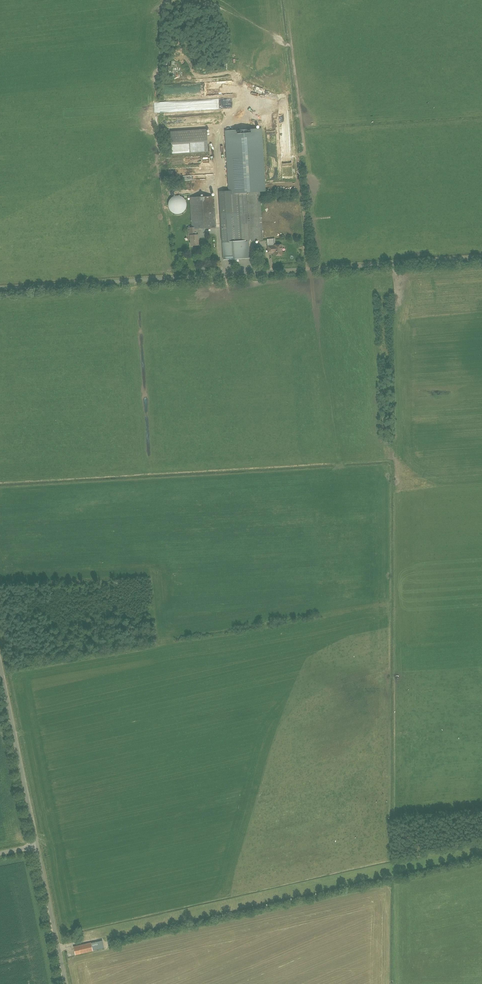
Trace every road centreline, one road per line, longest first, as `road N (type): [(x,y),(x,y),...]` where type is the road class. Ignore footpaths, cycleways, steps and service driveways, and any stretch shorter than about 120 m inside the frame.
road 1 (unclassified): [(0,288),(481,256)]
road 2 (unclassified): [(37,845),(0,663)]
road 3 (unclassified): [(66,983),(37,845)]

